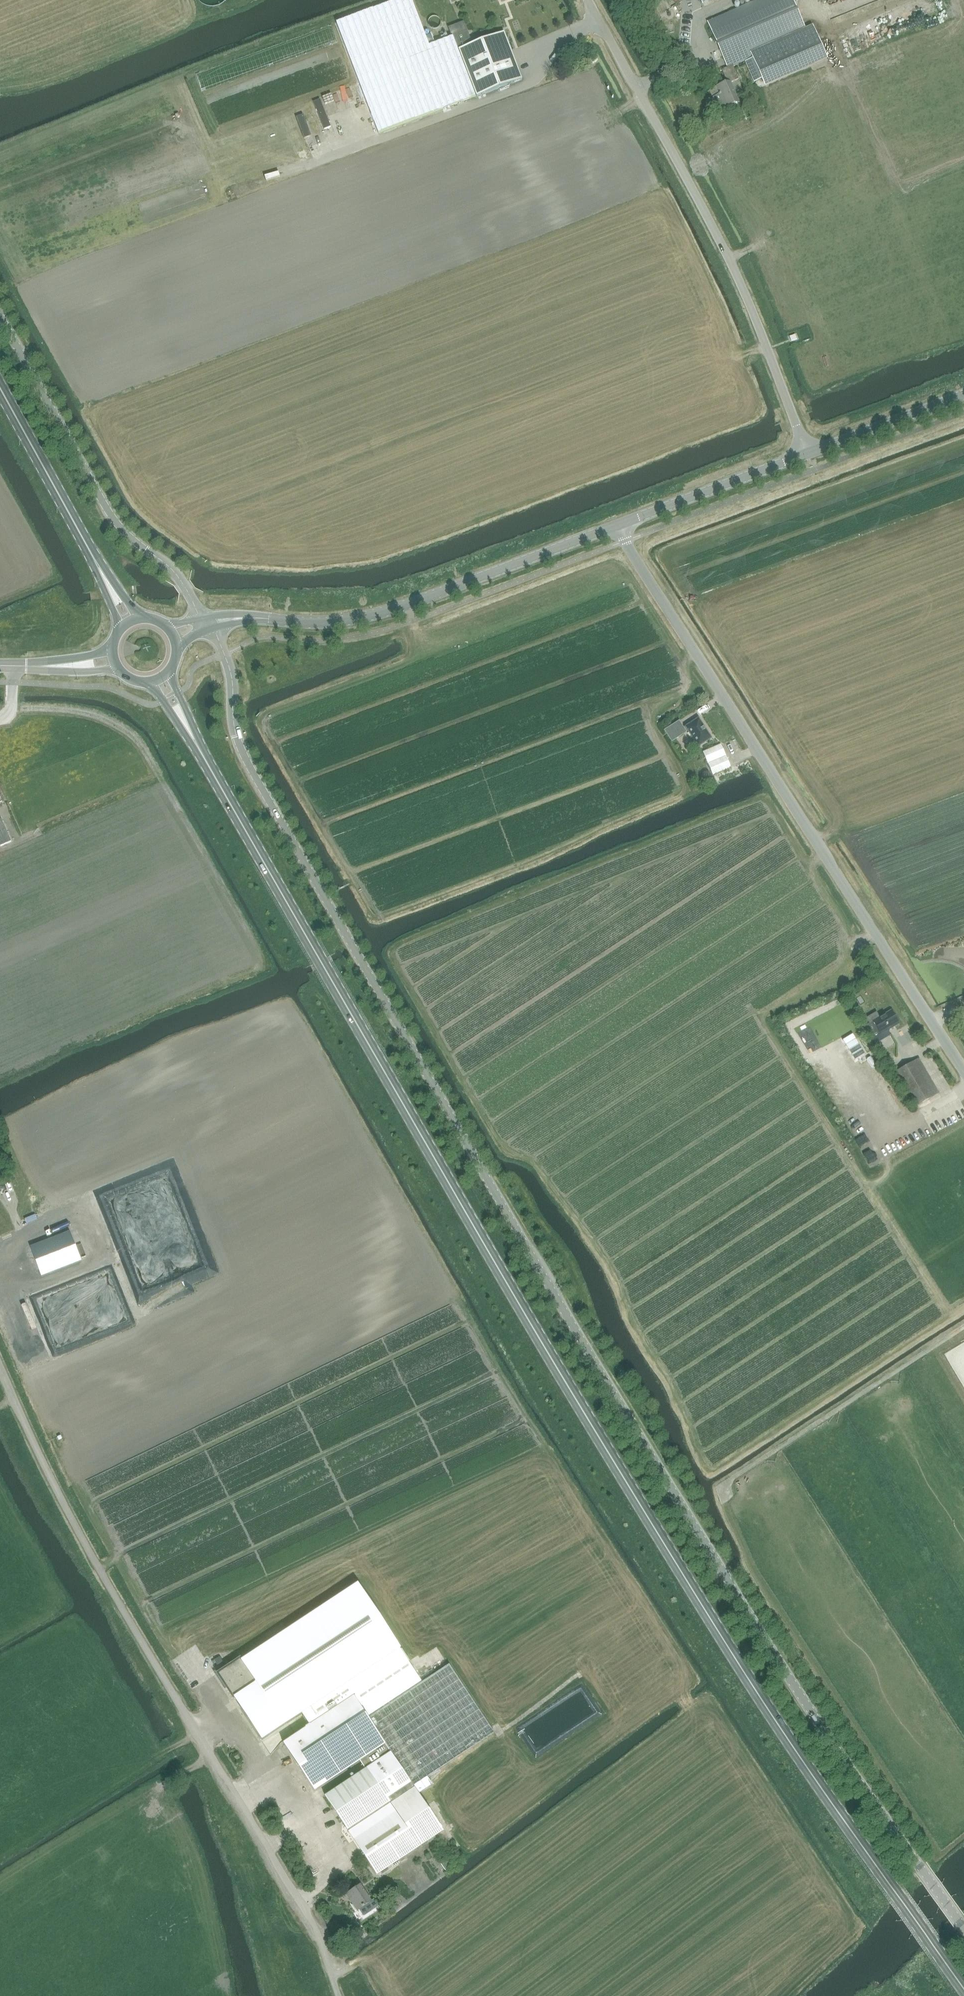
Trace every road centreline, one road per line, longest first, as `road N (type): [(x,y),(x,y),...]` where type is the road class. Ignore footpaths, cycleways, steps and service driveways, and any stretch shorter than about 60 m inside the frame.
road 1 (primary): [(963,1989),(743,1670),(582,1408),(160,678)]
road 2 (unclassified): [(963,1928),(707,1543),(350,939),(245,758),(229,665),(208,623)]
road 3 (unclassified): [(340,1995),(317,1930),(58,1490),(0,1362)]
road 4 (unclassified): [(963,1073),(622,528)]
road 5 (unclassified): [(811,457),(727,259),(589,0)]
road 6 (tertiary): [(208,623),(377,616),(622,528)]
road 7 (unclassified): [(208,623),(170,568),(119,527),(0,304)]
road 8 (primary): [(129,622),(0,383)]
road 9 (tertiary): [(622,528),(811,457)]
road 10 (tertiary): [(811,457),(963,396)]

